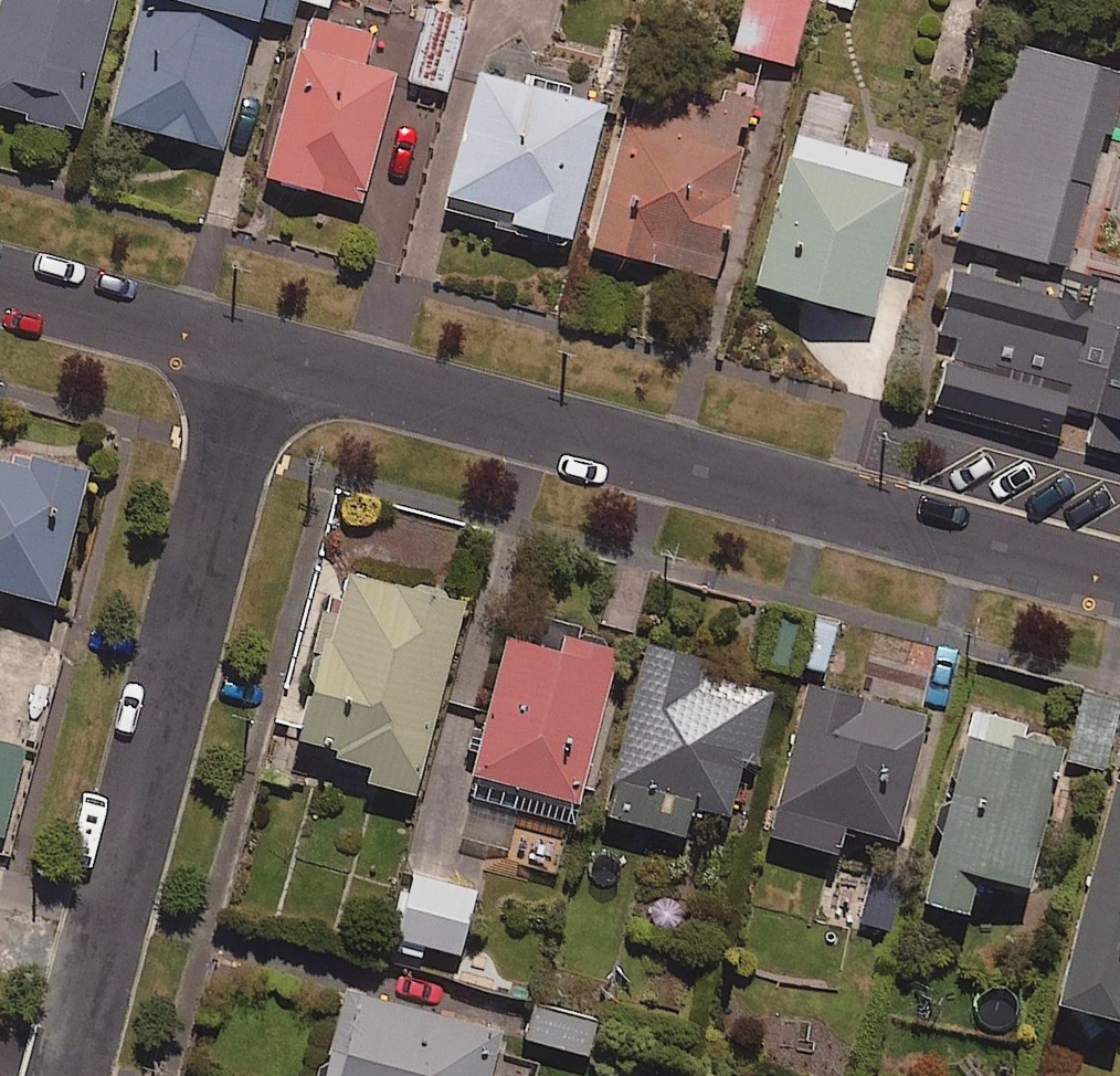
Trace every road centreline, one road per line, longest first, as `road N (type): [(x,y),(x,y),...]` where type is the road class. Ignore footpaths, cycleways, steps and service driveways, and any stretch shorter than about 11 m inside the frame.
road 1 (residential): [(250,356),(1119,582)]
road 2 (residential): [(250,356),(63,1075)]
road 3 (residential): [(0,289),(250,356)]

